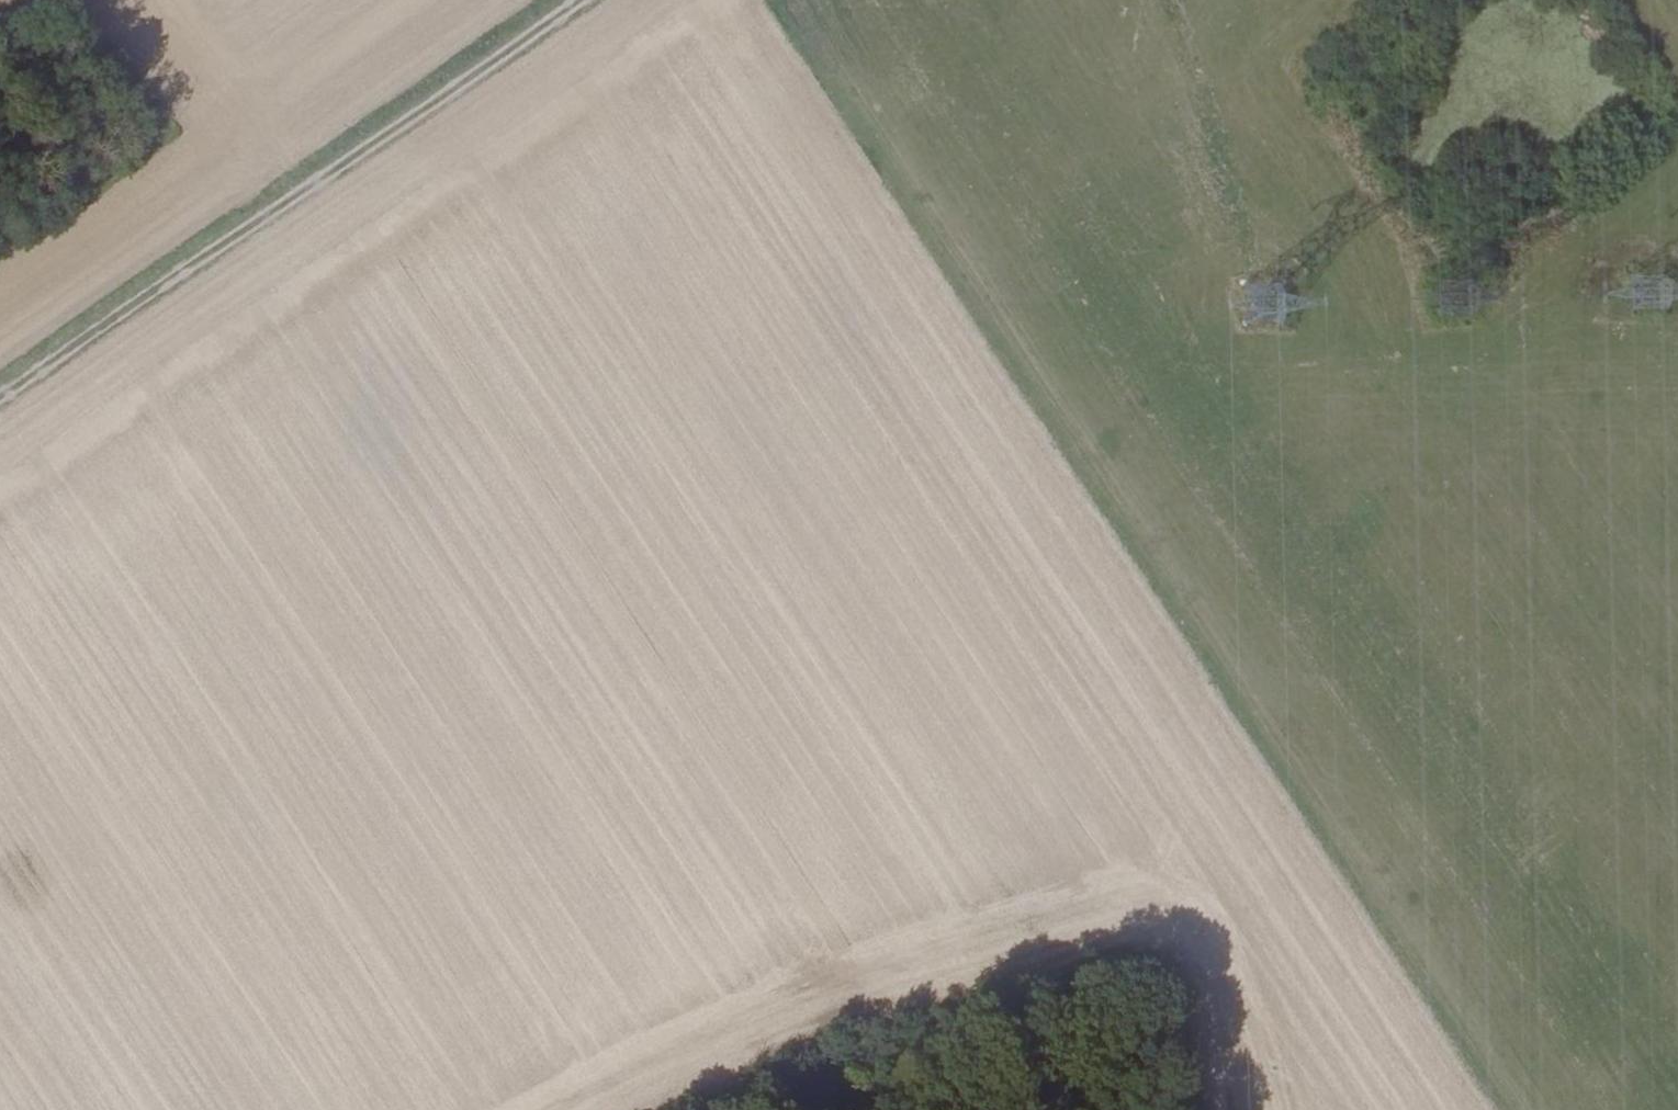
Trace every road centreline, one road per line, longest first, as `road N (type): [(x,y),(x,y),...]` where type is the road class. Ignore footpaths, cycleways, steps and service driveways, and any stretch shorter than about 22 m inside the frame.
road 1 (track): [(577,0),(0,397)]

